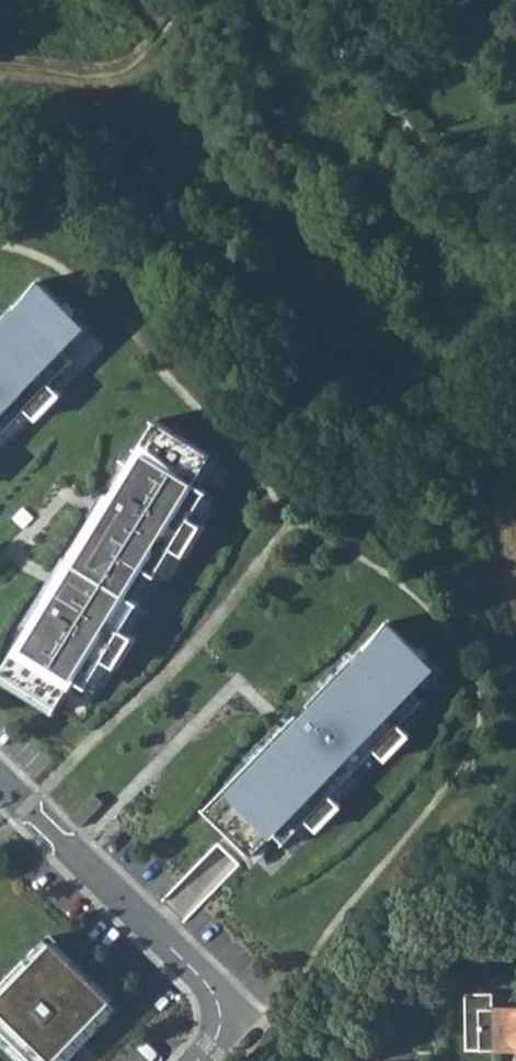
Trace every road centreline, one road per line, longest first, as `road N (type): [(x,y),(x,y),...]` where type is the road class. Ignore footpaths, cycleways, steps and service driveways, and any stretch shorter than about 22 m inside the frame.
road 1 (residential): [(193,1060),(236,1013),(0,783)]

